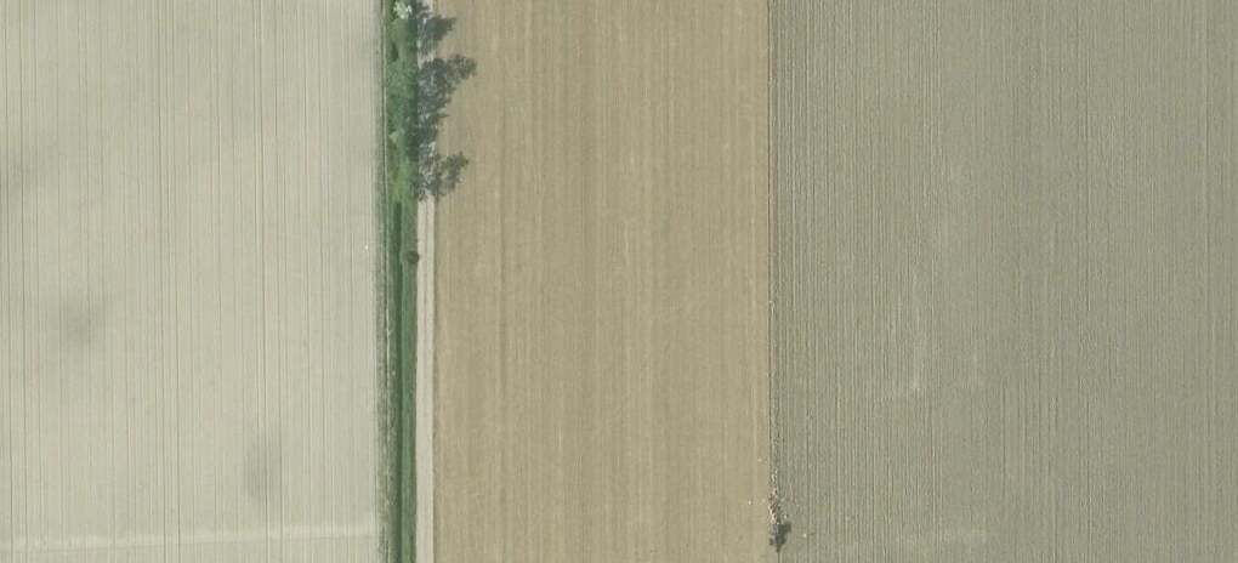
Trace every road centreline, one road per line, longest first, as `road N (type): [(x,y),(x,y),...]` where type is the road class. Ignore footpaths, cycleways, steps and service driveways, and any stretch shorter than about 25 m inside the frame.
road 1 (track): [(423,562),(422,0)]

